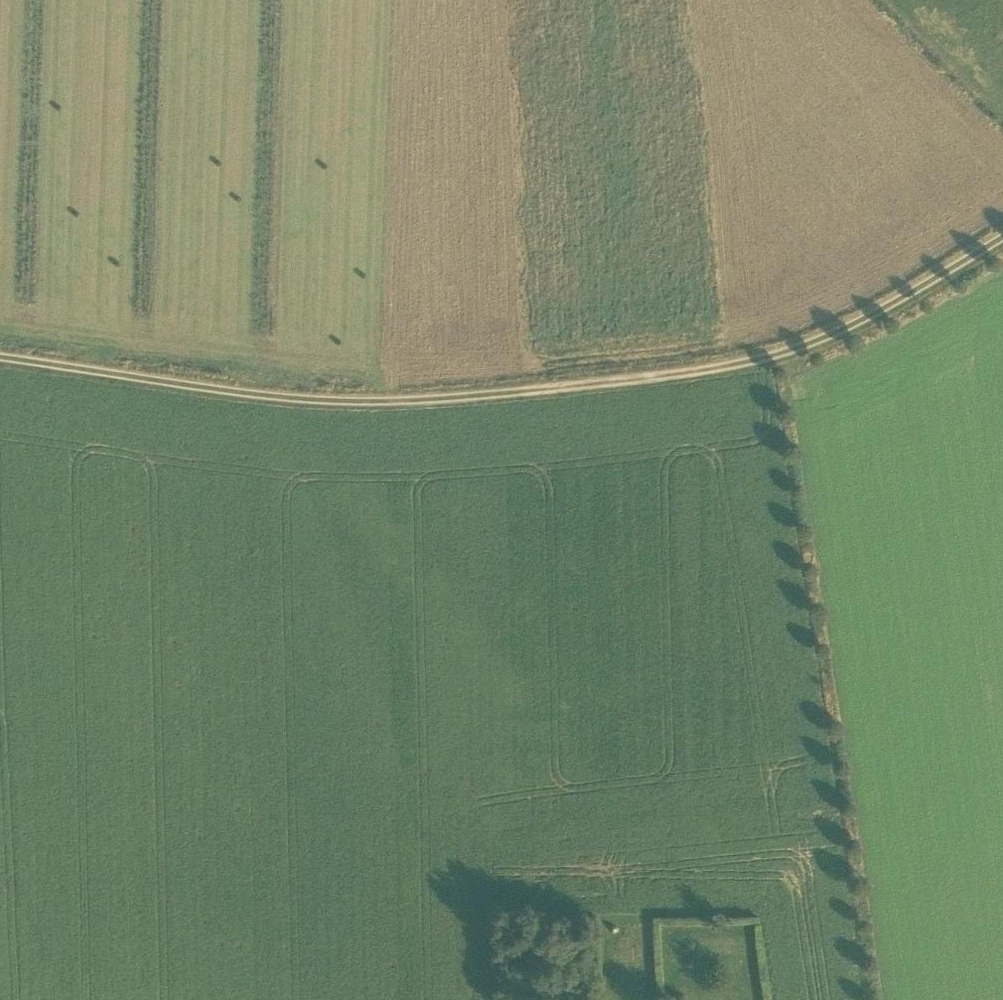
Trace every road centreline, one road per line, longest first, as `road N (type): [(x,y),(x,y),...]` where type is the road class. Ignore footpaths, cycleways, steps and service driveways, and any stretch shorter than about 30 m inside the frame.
road 1 (track): [(0,364),(317,406),(549,397),(781,349),(901,294),(1002,233)]

